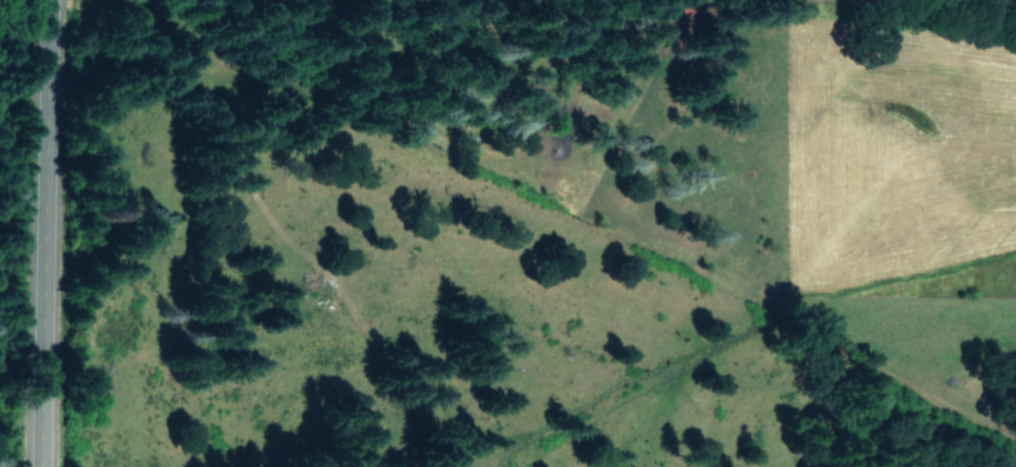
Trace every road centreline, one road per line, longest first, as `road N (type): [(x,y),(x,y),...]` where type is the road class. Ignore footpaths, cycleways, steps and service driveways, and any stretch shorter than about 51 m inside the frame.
road 1 (tertiary): [(50,0),(41,466)]

